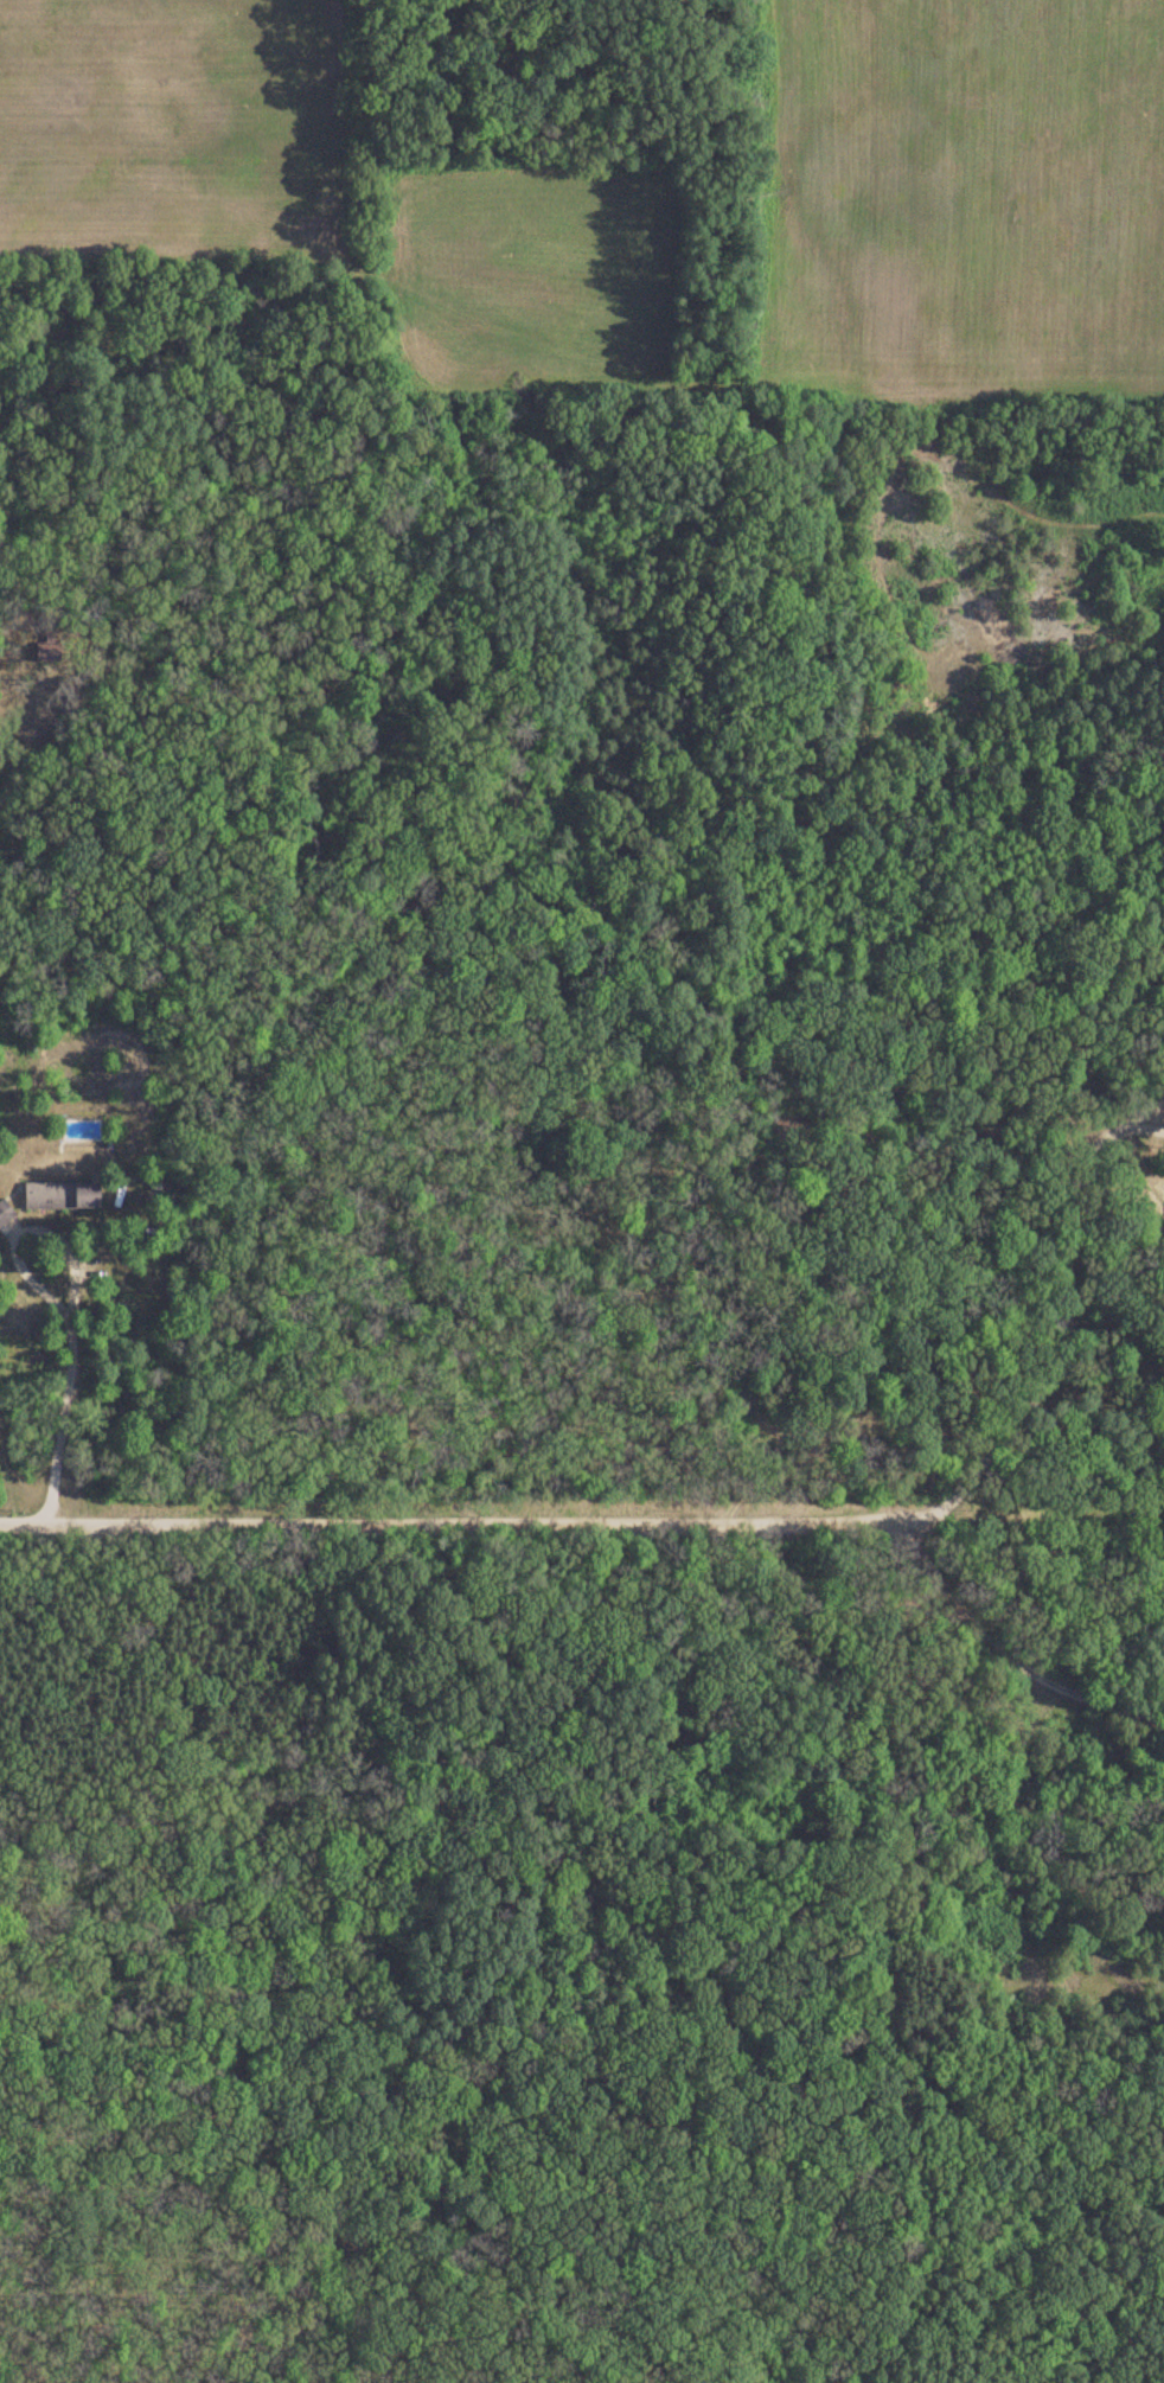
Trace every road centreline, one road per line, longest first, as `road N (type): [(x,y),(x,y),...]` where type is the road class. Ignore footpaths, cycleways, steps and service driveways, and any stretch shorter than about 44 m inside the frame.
road 1 (residential): [(1163,1097),(1136,1085),(1094,1085),(1055,1116),(1048,1329),(948,1454),(962,1653),(1066,1845),(1163,1865)]
road 2 (residential): [(0,1494),(865,1487),(927,1478),(948,1454)]

